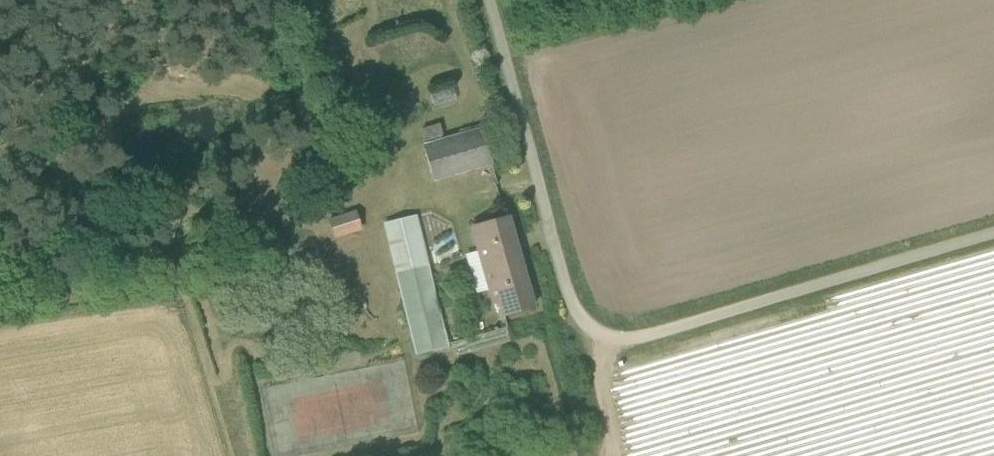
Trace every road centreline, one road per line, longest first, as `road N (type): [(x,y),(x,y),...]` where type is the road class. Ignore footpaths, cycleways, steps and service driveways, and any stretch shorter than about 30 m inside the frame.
road 1 (residential): [(993,238),(621,348),(581,328),(561,288),(482,0)]
road 2 (track): [(598,336),(595,373),(612,455)]

